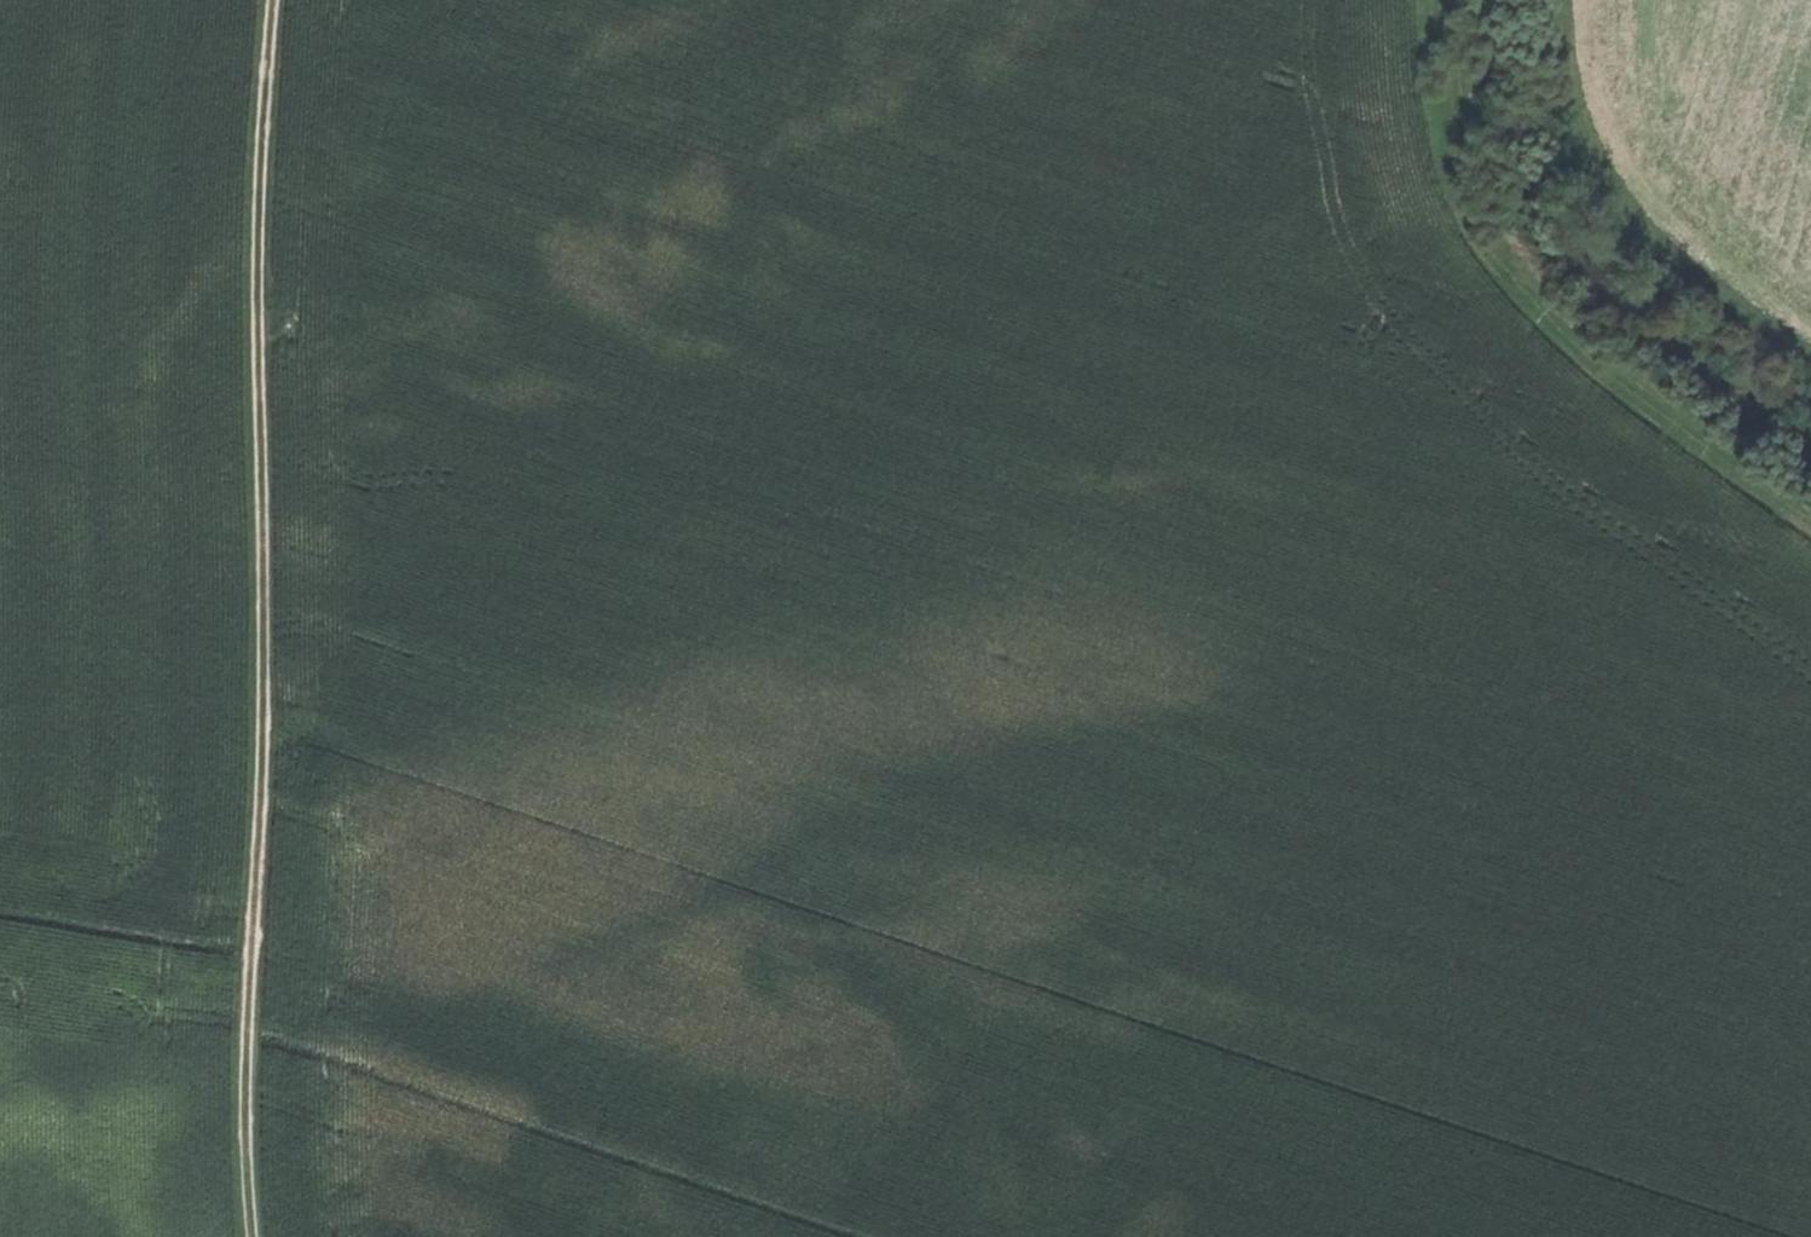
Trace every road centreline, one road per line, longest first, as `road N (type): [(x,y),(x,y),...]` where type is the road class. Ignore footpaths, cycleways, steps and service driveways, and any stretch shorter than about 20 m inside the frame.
road 1 (track): [(270,0),(247,195),(233,1236)]
road 2 (track): [(1547,0),(1551,84),(1610,185),(1725,305),(1810,368)]

